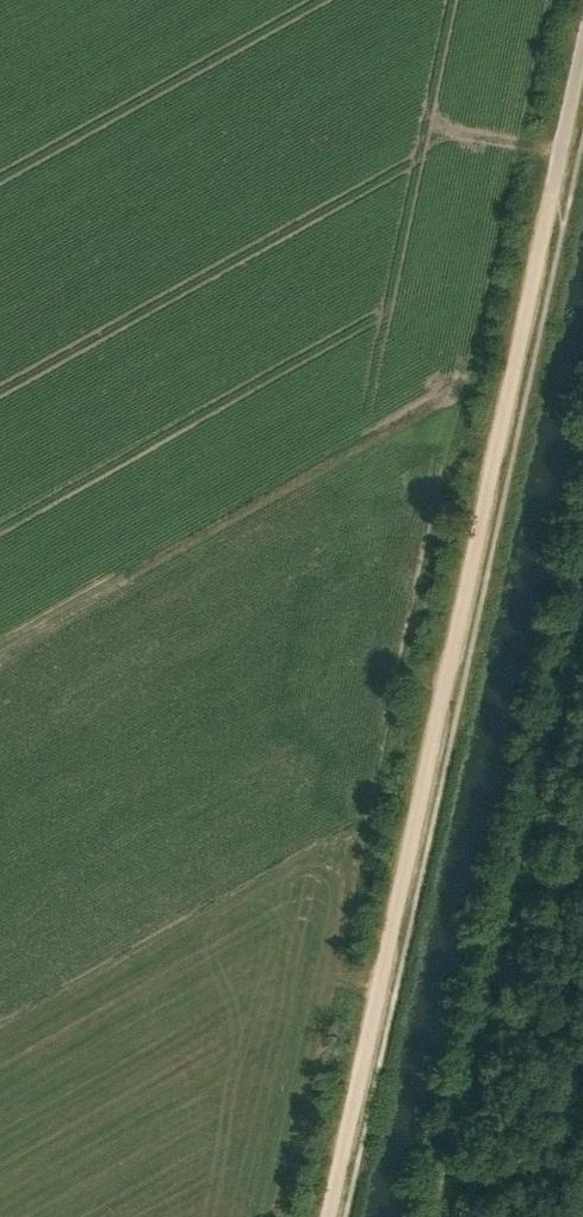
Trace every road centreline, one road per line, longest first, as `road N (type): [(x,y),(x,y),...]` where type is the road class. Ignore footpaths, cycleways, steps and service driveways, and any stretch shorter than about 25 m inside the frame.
road 1 (track): [(565,128),(321,1216)]
road 2 (track): [(582,538),(431,1216)]

